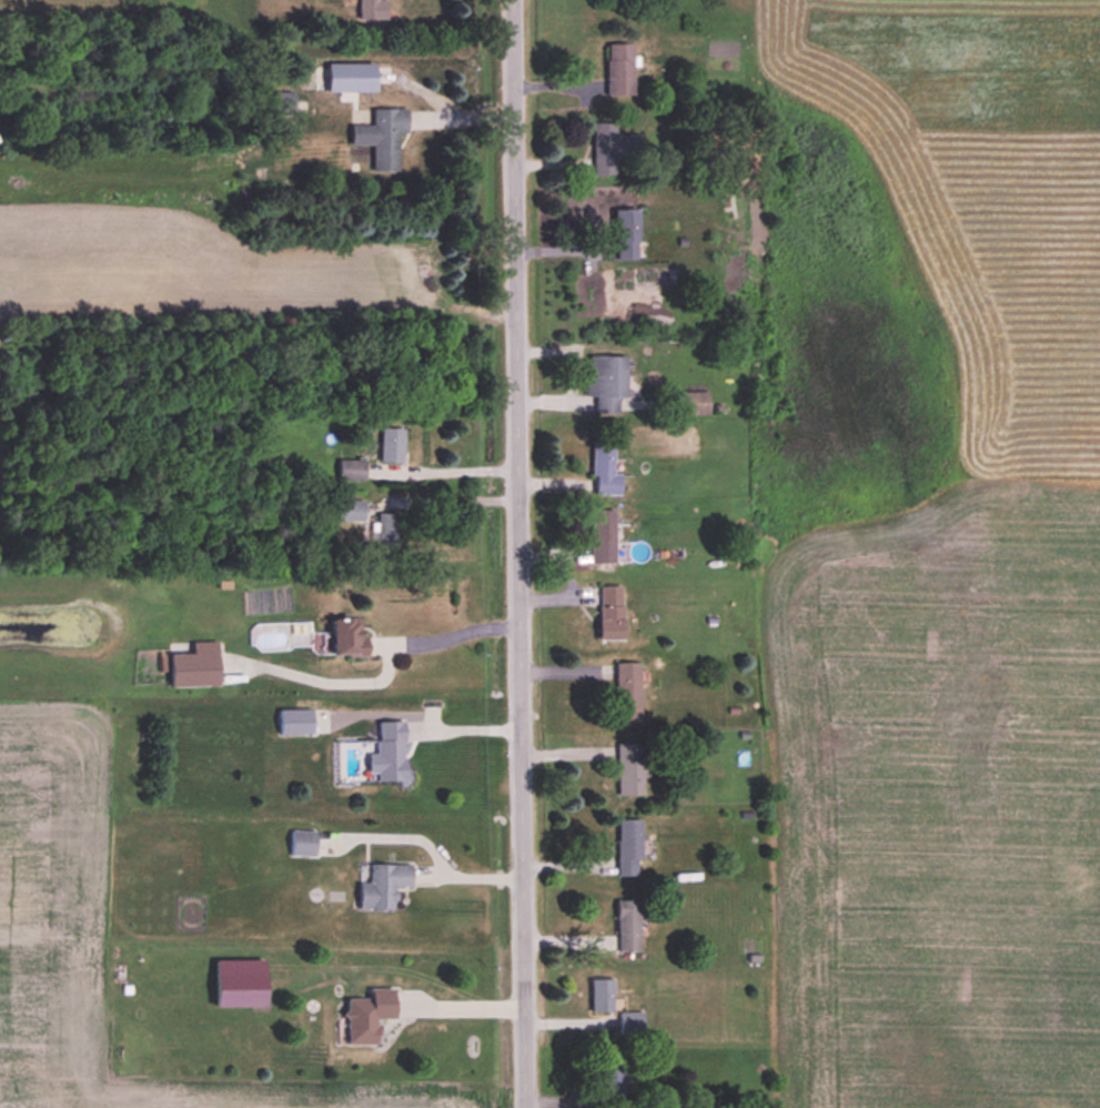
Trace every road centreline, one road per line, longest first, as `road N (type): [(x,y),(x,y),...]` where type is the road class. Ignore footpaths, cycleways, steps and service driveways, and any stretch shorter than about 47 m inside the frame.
road 1 (residential): [(527,1107),(513,0)]

